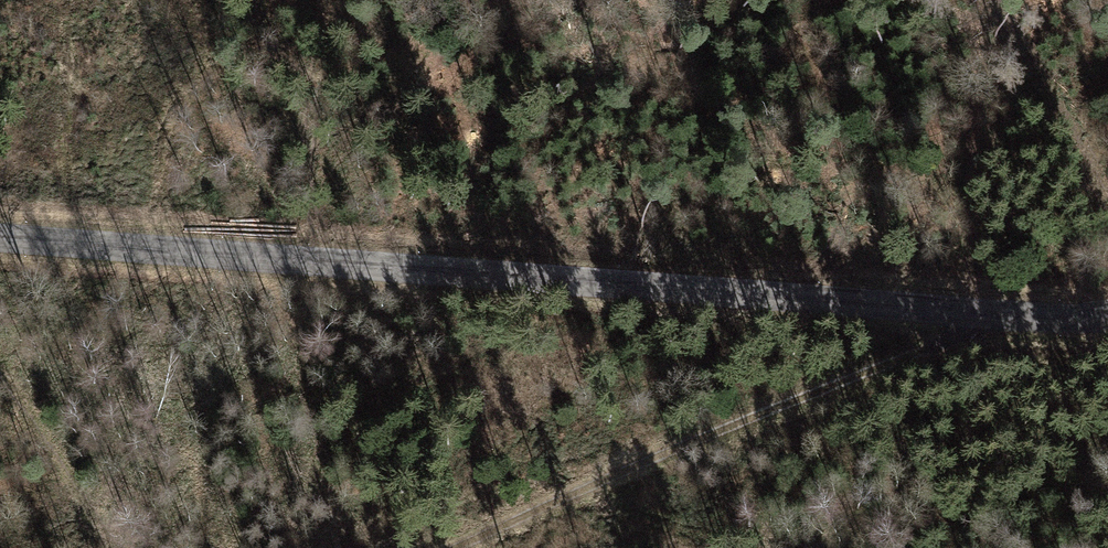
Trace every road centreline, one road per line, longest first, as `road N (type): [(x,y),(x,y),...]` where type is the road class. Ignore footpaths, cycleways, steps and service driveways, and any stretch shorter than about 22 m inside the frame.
road 1 (tertiary): [(1107,307),(1003,311),(0,231)]
road 2 (track): [(442,547),(601,474),(1003,311)]

